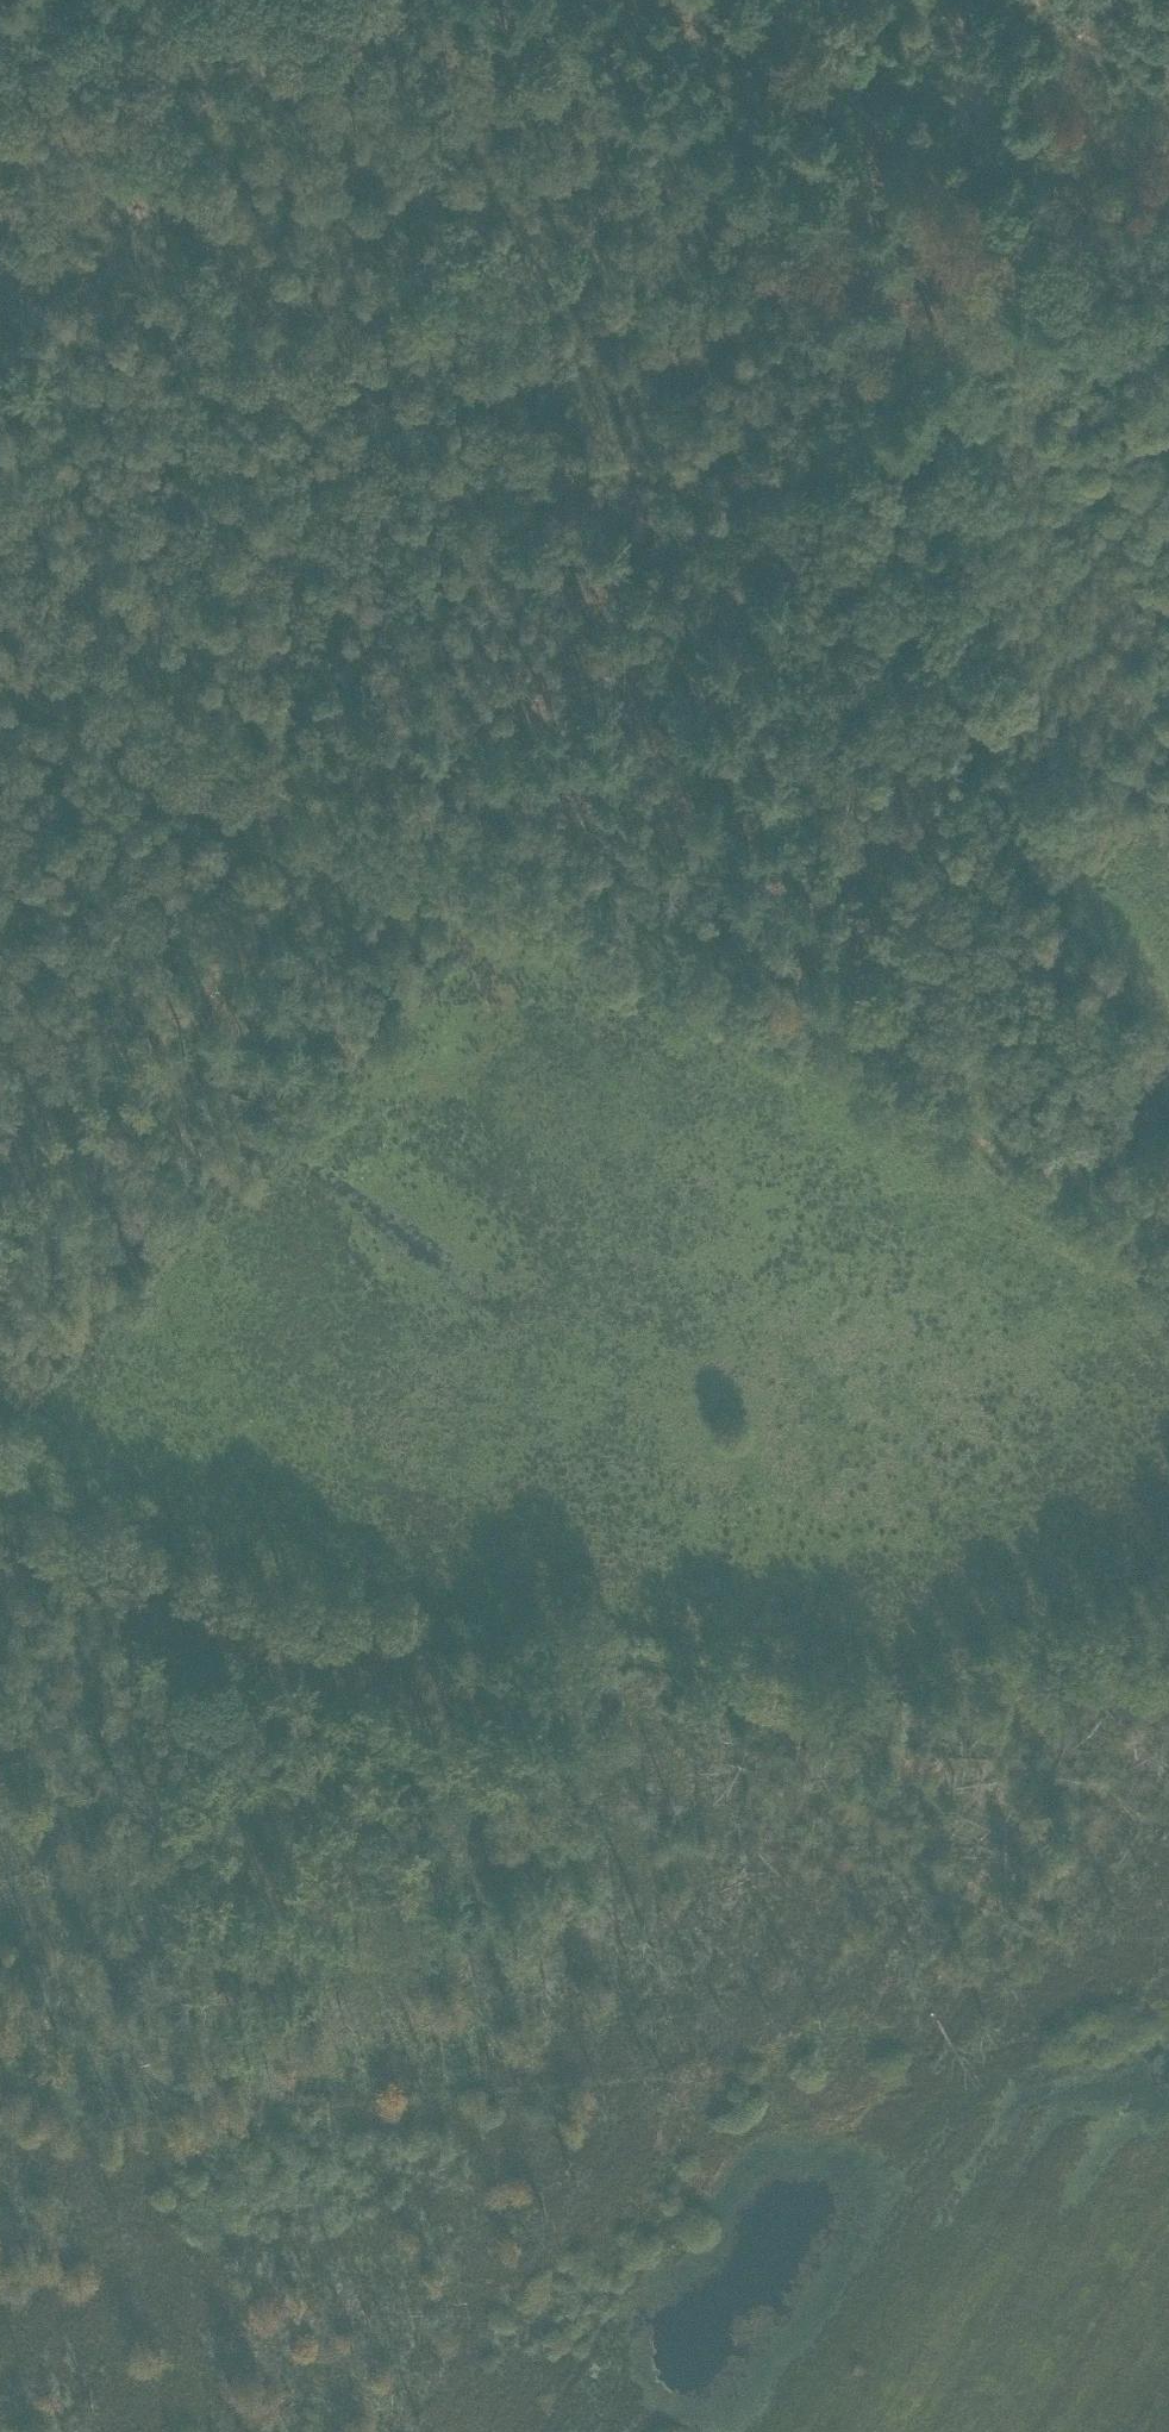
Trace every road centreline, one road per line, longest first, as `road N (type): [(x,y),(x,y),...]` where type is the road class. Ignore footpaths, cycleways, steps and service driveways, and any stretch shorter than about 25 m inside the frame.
road 1 (track): [(0,525),(77,637),(131,696),(187,741),(302,803),(789,1024),(1071,1192),(1168,1268)]
road 2 (track): [(1168,1632),(815,1695),(699,1662),(363,1629),(0,1528)]
road 3 (track): [(780,0),(1055,283)]
road 4 (track): [(192,0),(0,43)]
road 5 (track): [(1055,283),(1168,397)]

